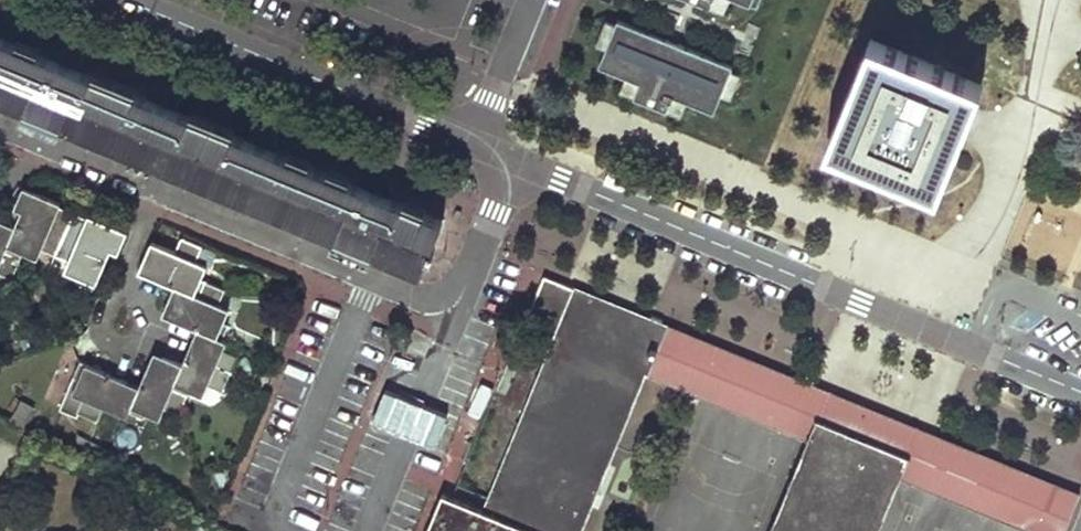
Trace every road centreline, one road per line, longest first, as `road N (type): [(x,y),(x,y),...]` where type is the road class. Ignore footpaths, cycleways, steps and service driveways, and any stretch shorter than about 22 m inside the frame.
road 1 (residential): [(515,162),(450,309),(0,130)]
road 2 (residential): [(1080,394),(515,162)]
road 3 (residential): [(472,144),(124,0)]
road 4 (residential): [(472,144),(534,0)]

